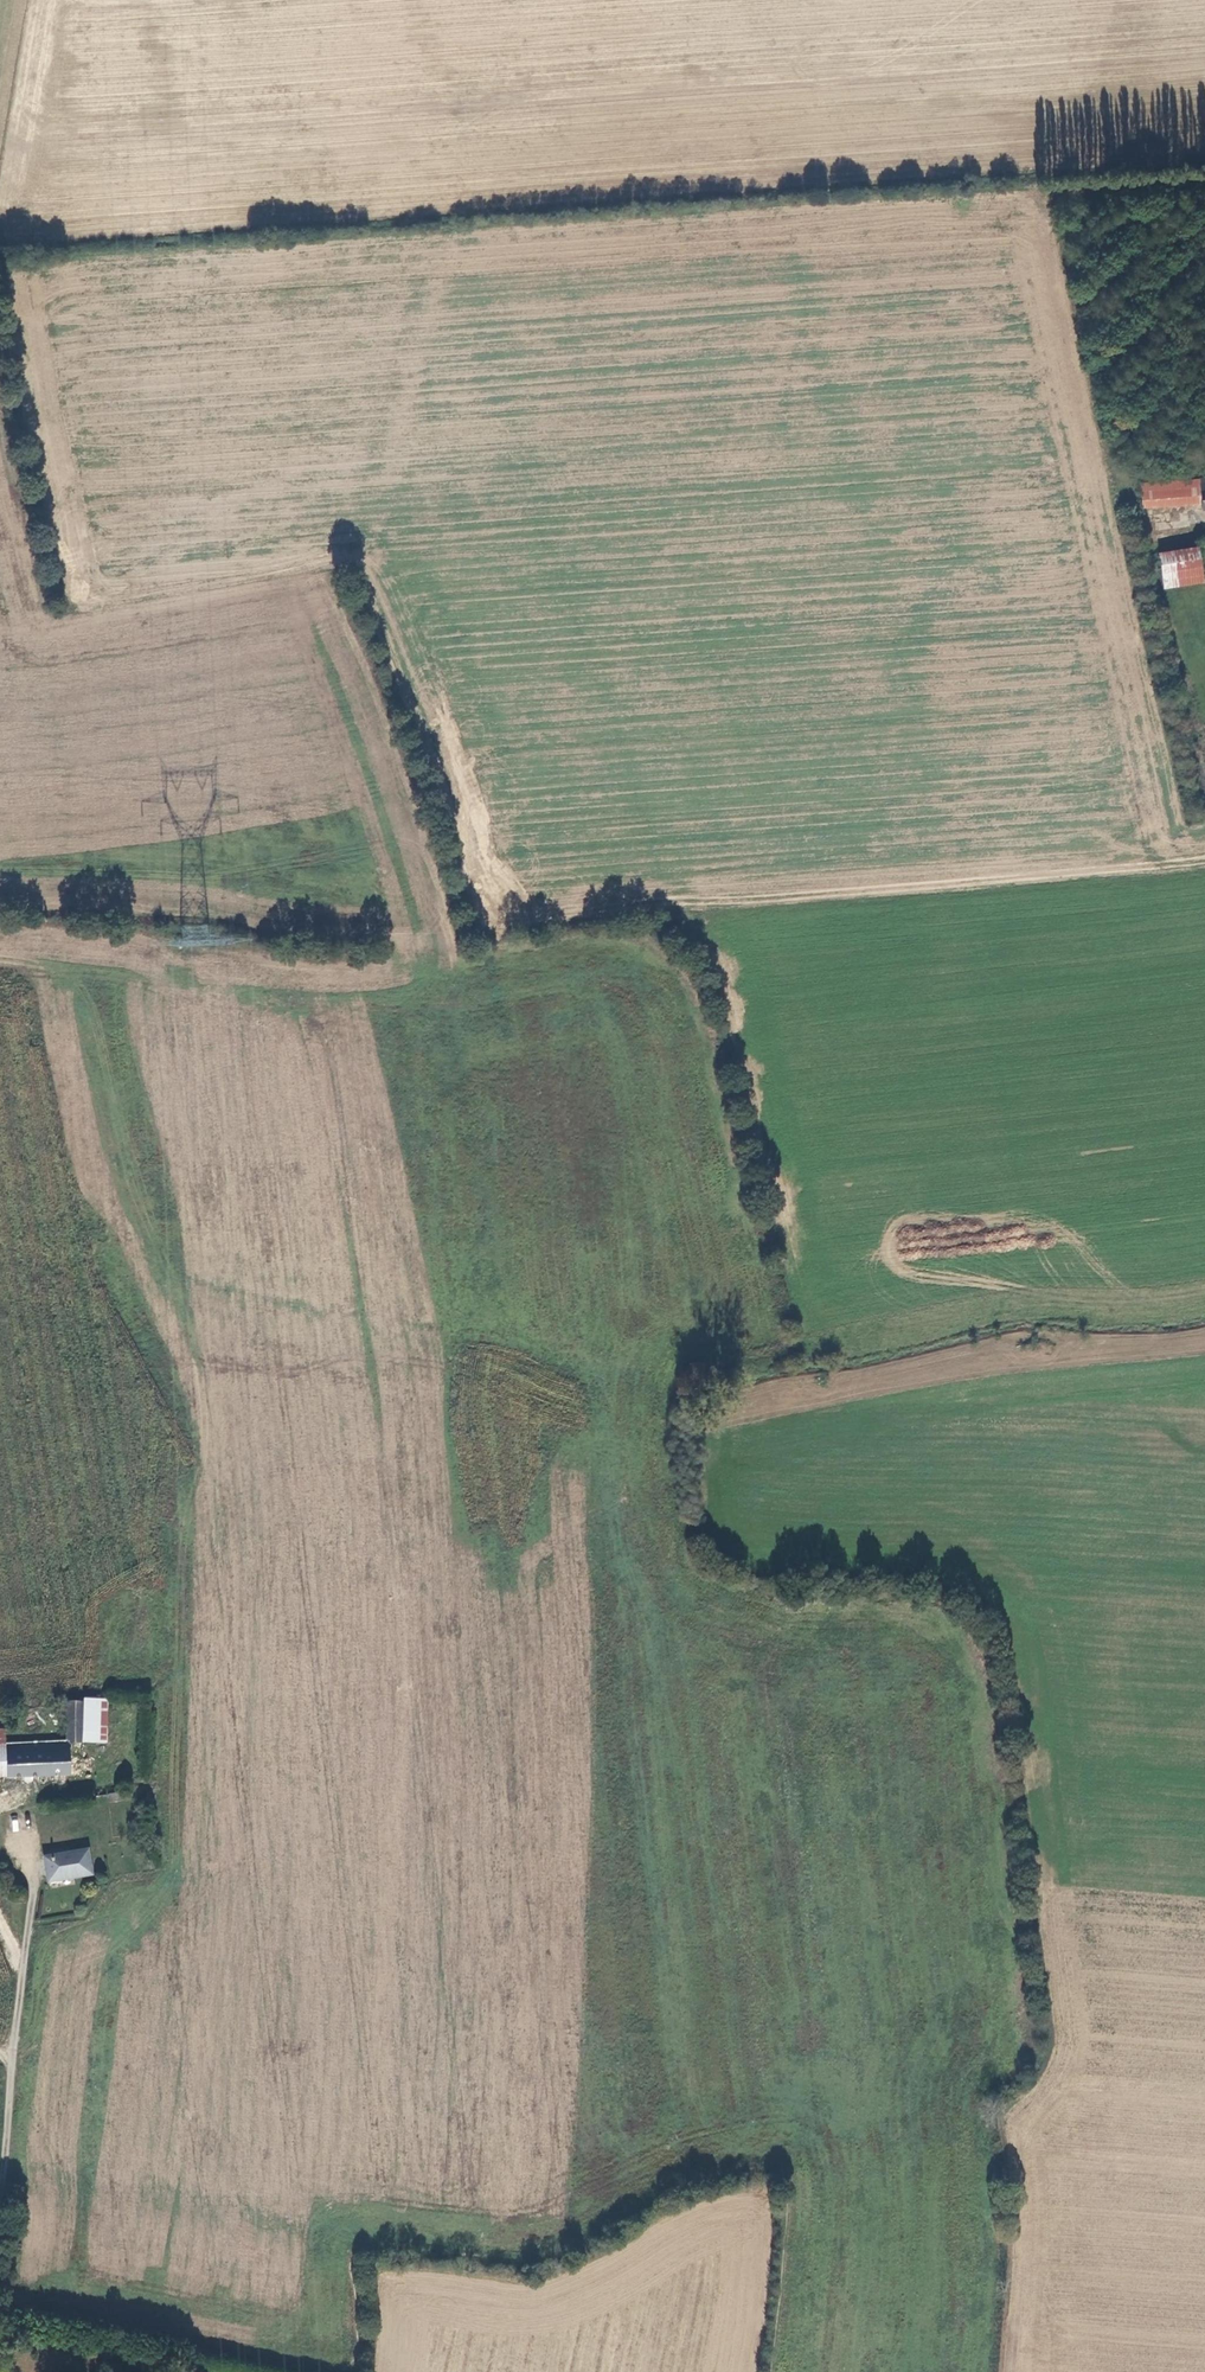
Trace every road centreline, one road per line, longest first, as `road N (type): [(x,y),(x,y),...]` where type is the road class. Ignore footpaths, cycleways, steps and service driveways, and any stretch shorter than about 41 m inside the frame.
road 1 (unclassified): [(0,2184),(32,1900),(21,1818)]

